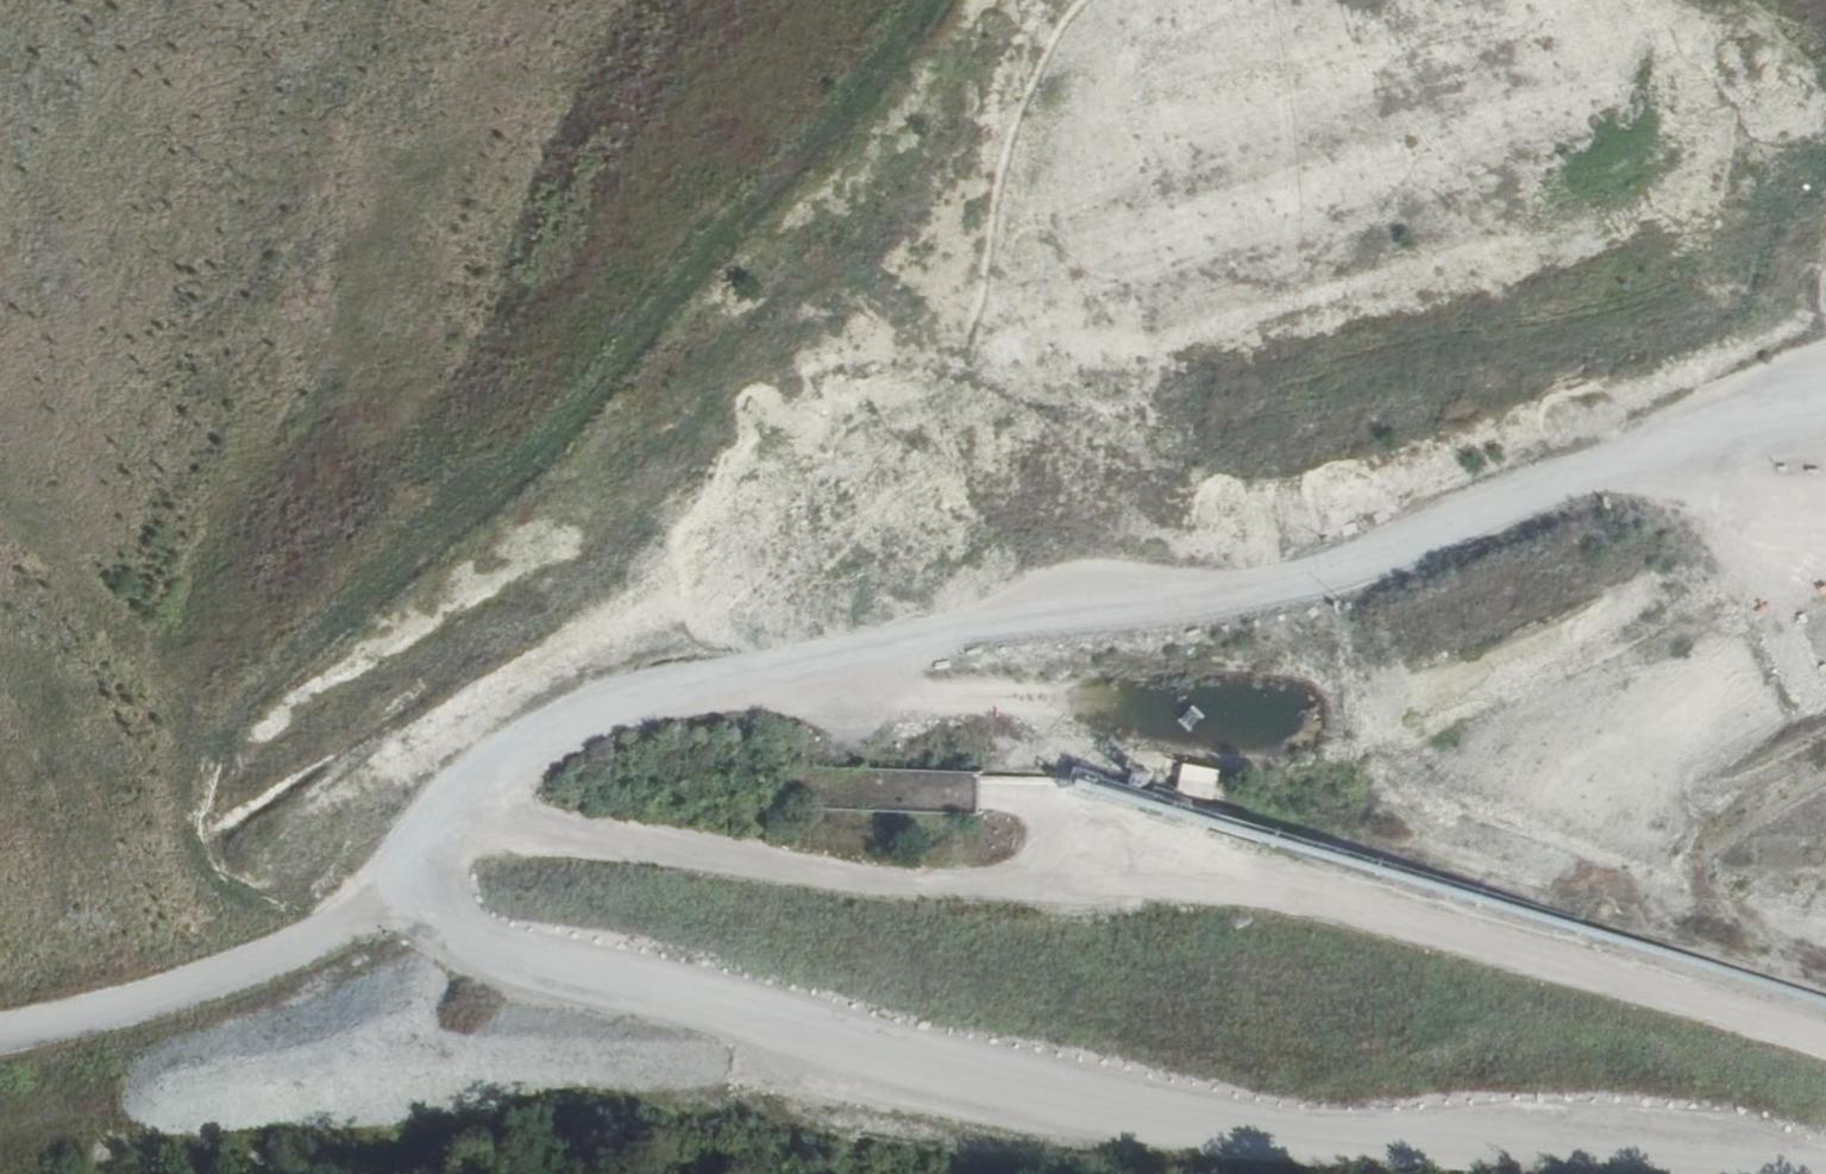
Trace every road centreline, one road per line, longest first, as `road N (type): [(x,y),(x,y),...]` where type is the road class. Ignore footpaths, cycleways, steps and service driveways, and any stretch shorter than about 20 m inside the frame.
road 1 (track): [(1166,906),(1028,879),(930,893),(716,855),(477,837)]
road 2 (track): [(1016,714),(809,699),(555,710)]
road 3 (track): [(725,653),(555,710),(508,769),(477,837)]

